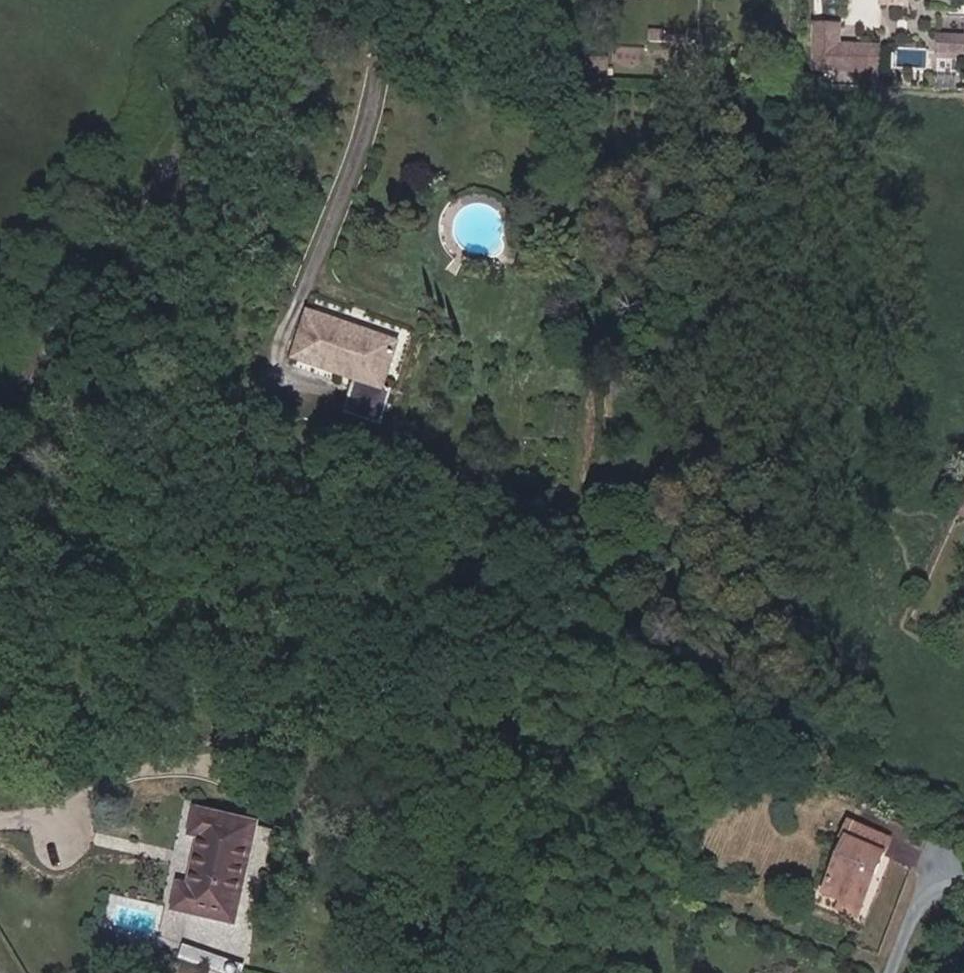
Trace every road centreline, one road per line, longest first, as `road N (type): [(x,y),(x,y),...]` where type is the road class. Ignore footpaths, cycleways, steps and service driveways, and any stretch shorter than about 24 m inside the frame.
road 1 (residential): [(0,451),(288,0)]

